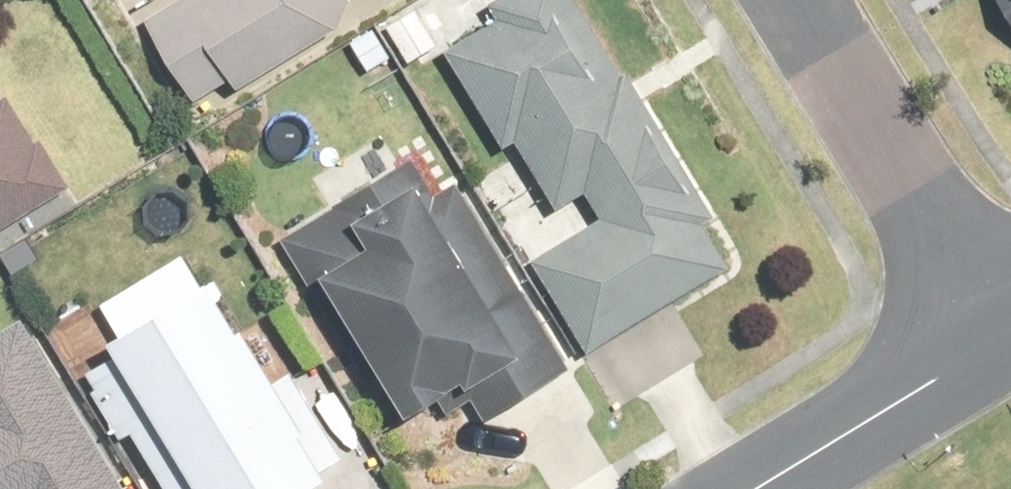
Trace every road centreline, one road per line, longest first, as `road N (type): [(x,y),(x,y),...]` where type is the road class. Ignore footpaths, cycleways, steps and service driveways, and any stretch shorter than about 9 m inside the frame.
road 1 (residential): [(802,0),(1009,333)]
road 2 (residential): [(747,488),(1009,333)]

